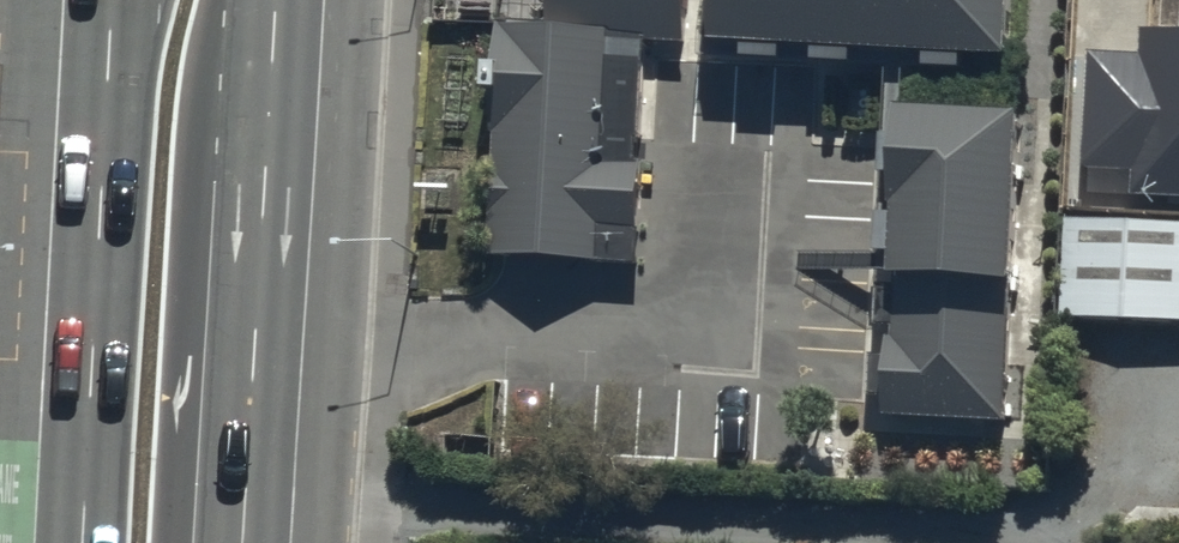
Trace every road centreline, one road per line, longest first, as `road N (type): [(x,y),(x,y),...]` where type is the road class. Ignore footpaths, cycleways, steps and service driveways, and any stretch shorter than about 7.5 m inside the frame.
road 1 (secondary): [(306,0),(280,156),(259,542)]
road 2 (secondary): [(87,542),(118,0)]

